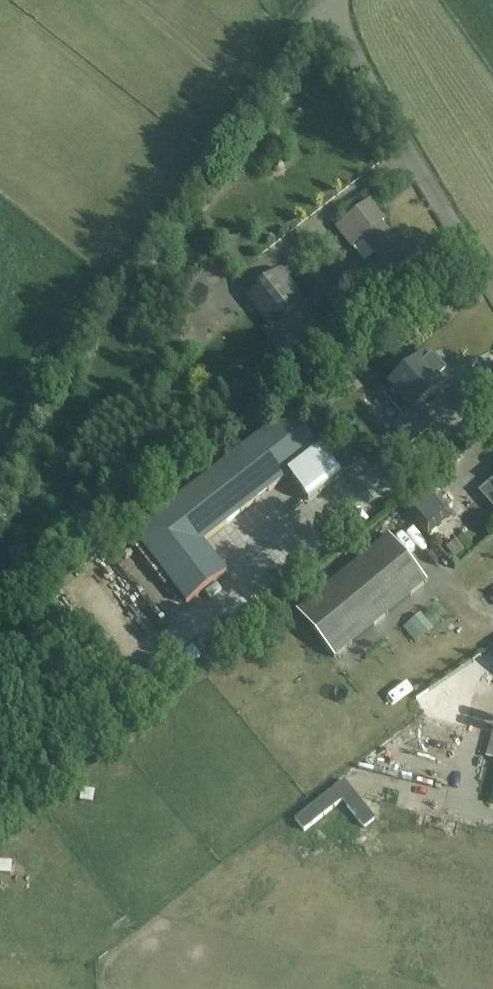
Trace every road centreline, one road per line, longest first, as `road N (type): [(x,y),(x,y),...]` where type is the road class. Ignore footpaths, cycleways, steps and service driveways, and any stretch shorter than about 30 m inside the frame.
road 1 (unclassified): [(0,473),(35,395),(107,285),(325,0)]
road 2 (unclassified): [(492,291),(325,0)]

